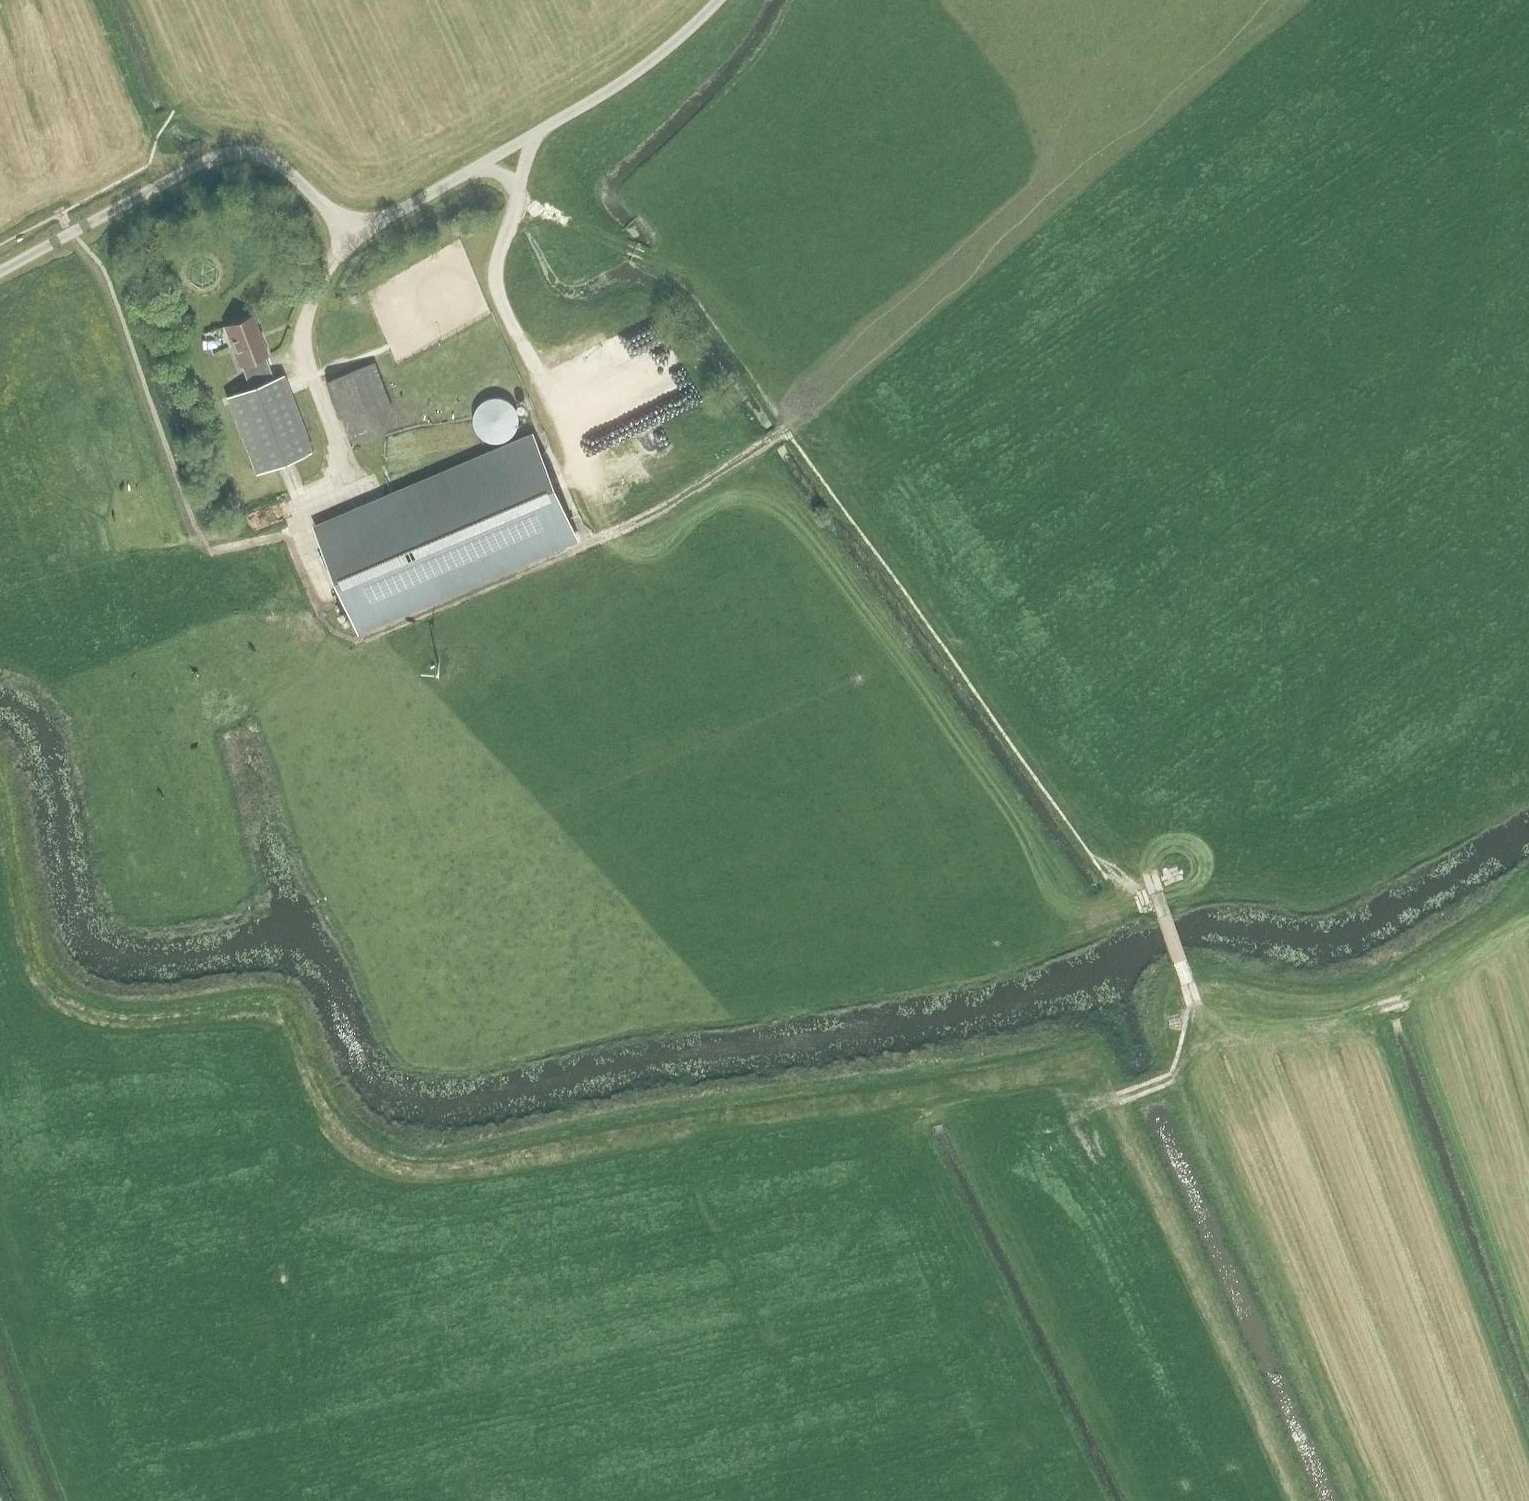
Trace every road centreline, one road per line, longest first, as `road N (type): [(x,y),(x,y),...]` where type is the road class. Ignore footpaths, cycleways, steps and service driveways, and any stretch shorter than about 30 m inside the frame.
road 1 (track): [(326,605),(350,638),(368,637),(622,527),(787,430),(1131,911)]
road 2 (track): [(301,534),(211,546),(191,523),(130,335),(103,272),(71,234)]
road 3 (track): [(1184,970),(1308,996),(1402,998)]
road 4 (track): [(1195,1006),(1160,908),(1076,927)]
road 5 (track): [(1184,970),(1166,1018),(1170,1078),(1131,1094)]

